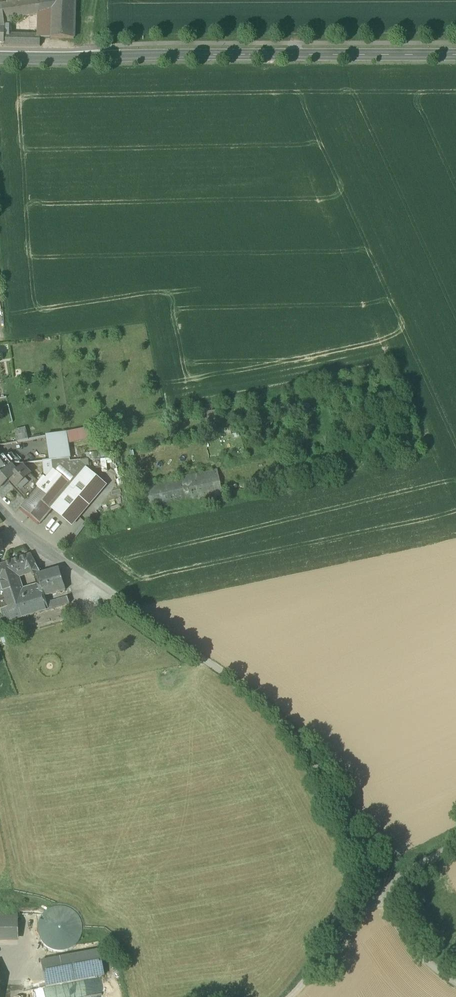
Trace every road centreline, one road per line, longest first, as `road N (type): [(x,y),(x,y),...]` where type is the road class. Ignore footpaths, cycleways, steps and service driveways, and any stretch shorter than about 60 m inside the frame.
road 1 (unclassified): [(0,508),(293,733),(381,888)]
road 2 (tertiary): [(0,58),(455,54)]
road 3 (unclassified): [(381,888),(288,996)]
road 4 (unclassified): [(381,888),(414,946),(455,981)]

